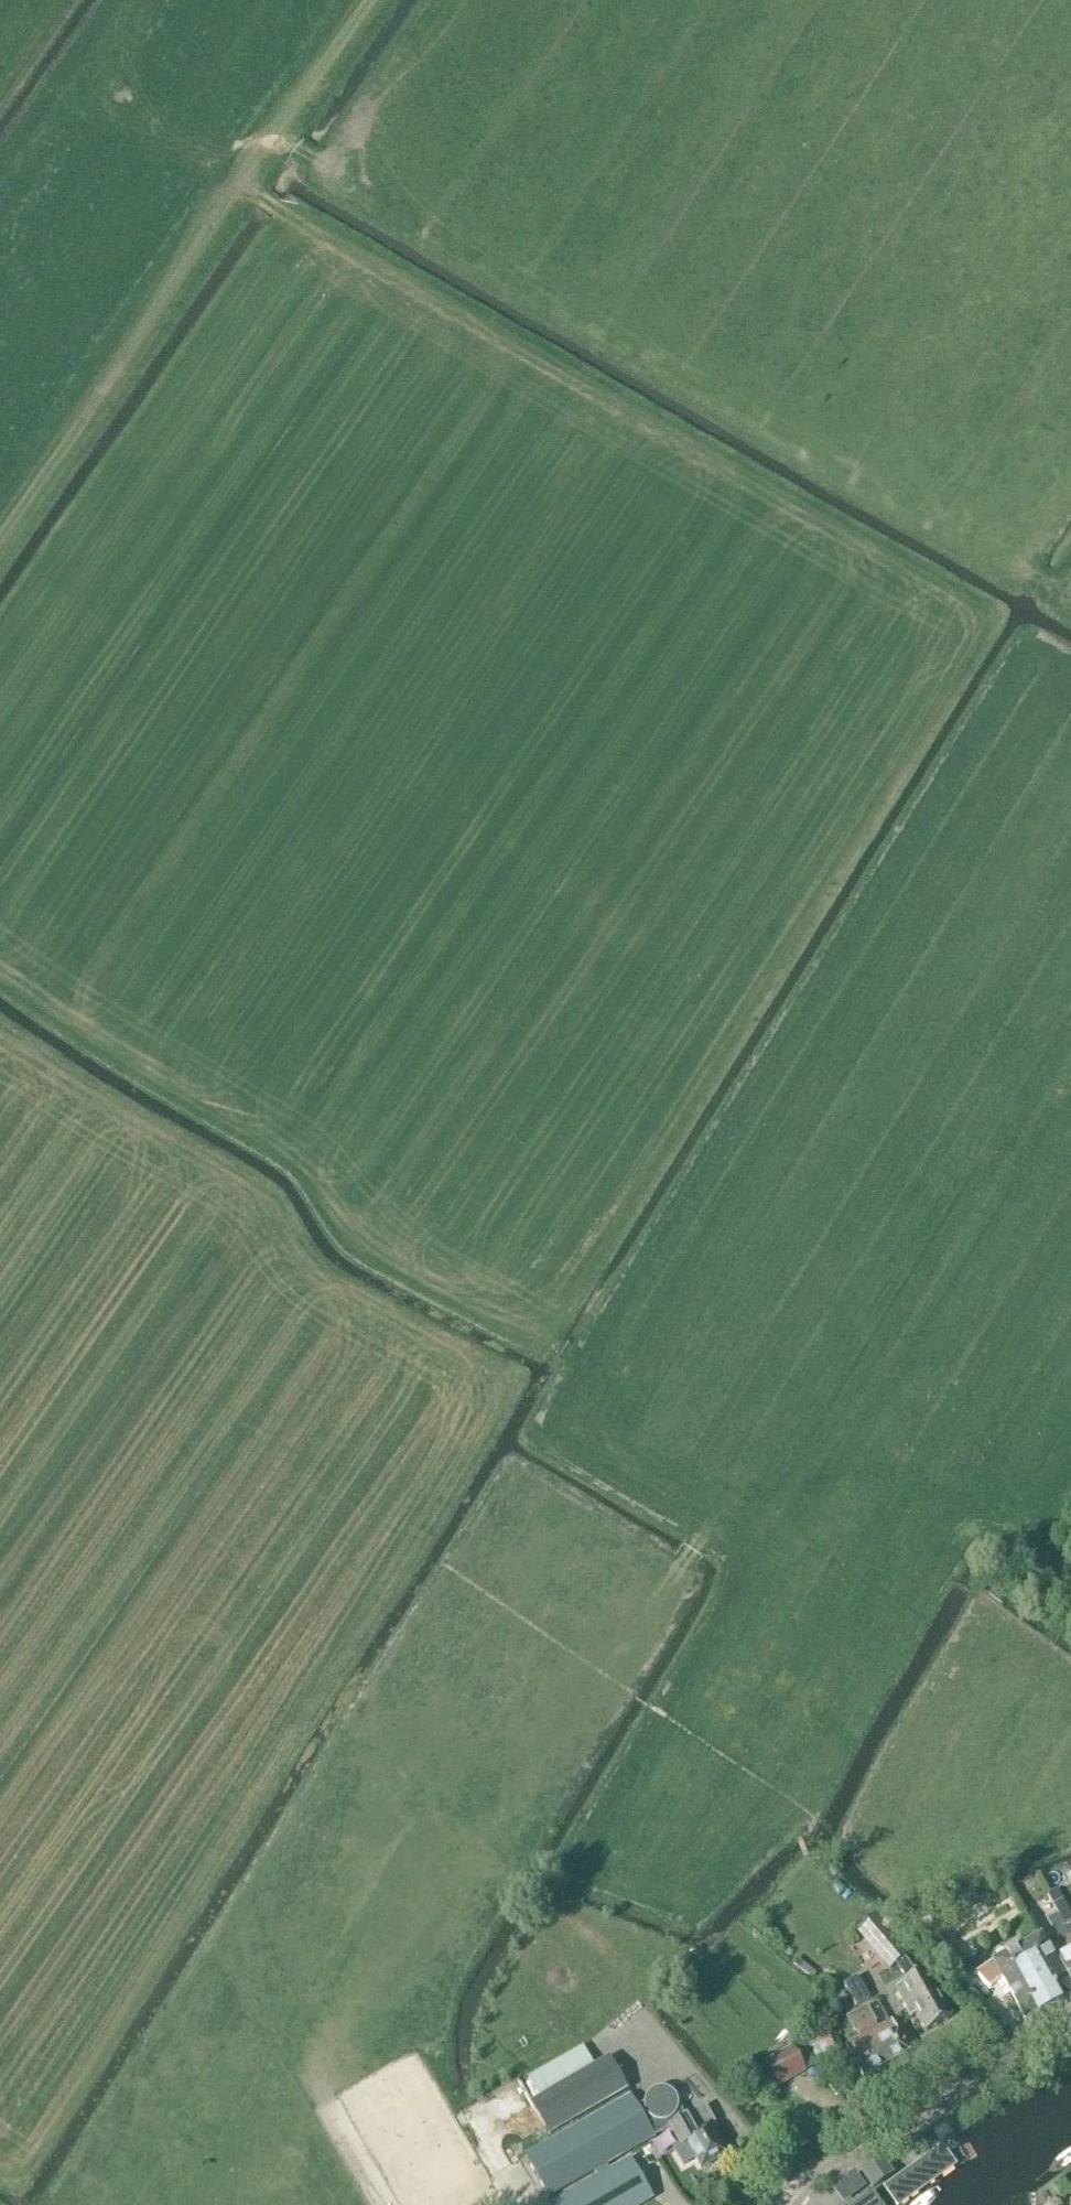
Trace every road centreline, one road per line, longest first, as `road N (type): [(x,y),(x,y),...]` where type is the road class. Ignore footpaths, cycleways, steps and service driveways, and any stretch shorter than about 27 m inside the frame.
road 1 (unclassified): [(795,2204),(813,2178),(862,2156),(1070,2013)]

